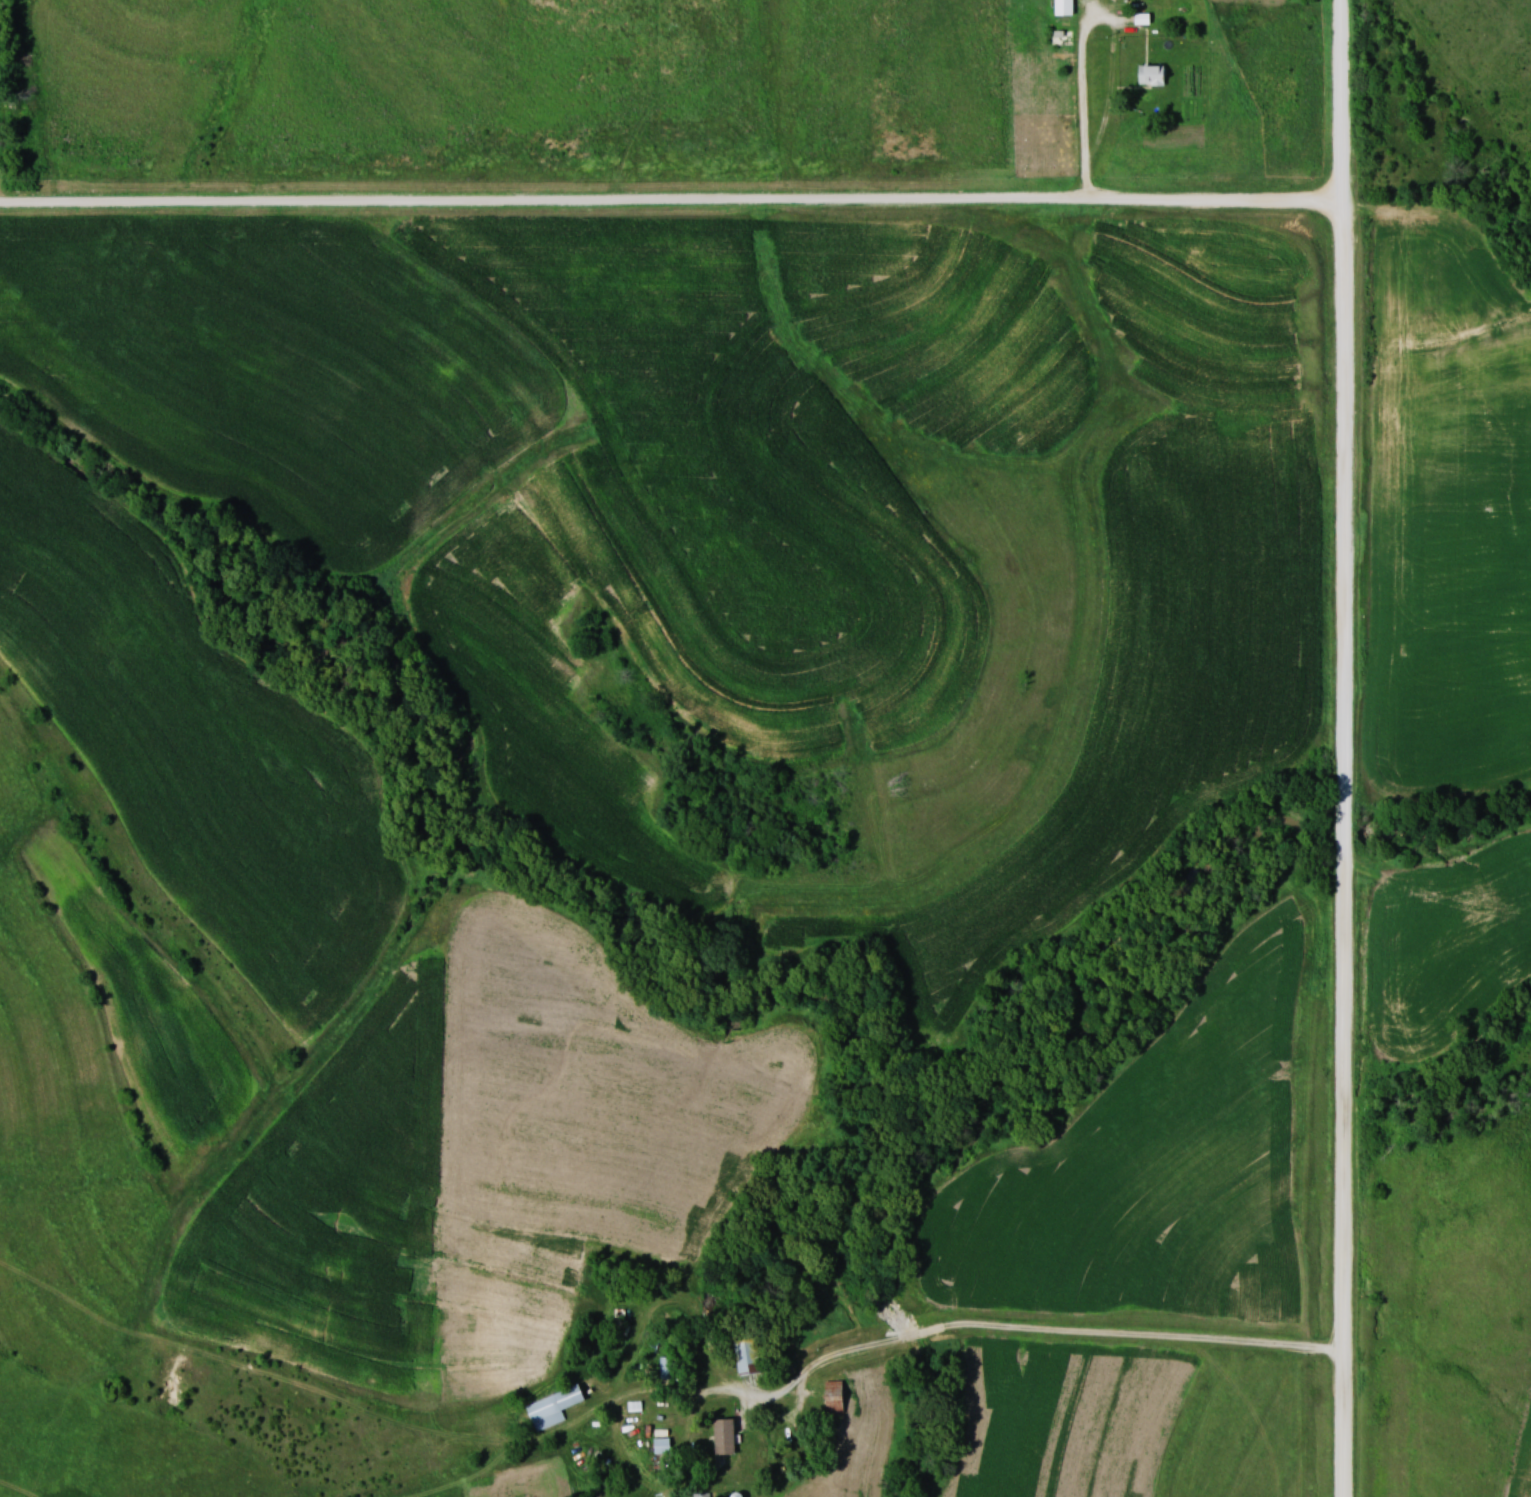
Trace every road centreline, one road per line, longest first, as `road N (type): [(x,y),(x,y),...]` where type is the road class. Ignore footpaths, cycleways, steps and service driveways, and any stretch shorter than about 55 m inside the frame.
road 1 (tertiary): [(1345,1496),(1343,0)]
road 2 (residential): [(1345,202),(0,202)]

